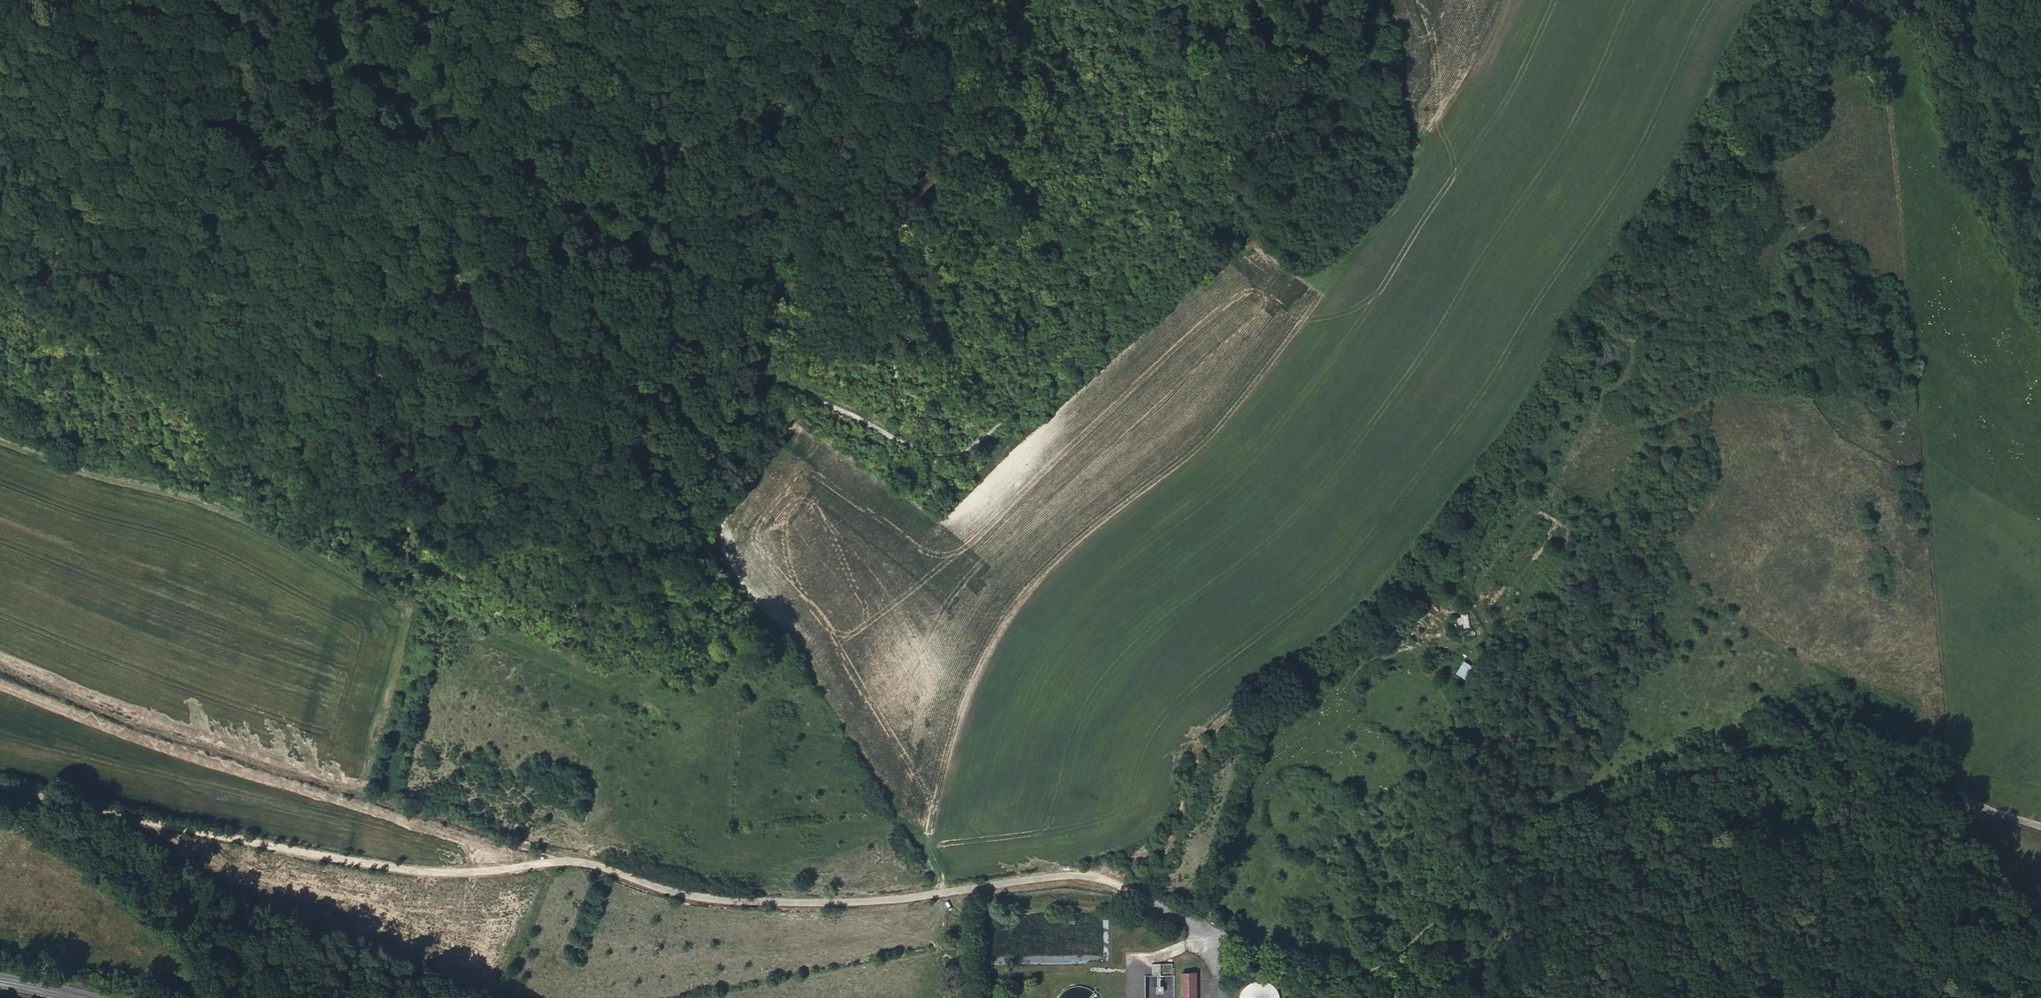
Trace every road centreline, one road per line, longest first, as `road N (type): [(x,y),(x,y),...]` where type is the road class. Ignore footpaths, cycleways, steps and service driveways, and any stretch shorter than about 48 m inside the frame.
road 1 (track): [(2040,936),(1955,803),(1839,761),(1754,756),(1644,780),(1540,836),(1475,876),(1424,937),(1363,982),(1324,981),(1207,934)]
road 2 (track): [(567,860),(425,870),(0,789)]
road 3 (track): [(567,860),(692,895),(763,901),(941,892)]
road 4 (track): [(941,892),(1098,877),(1207,934)]
road 5 (track): [(1979,0),(1984,42),(2040,172)]

